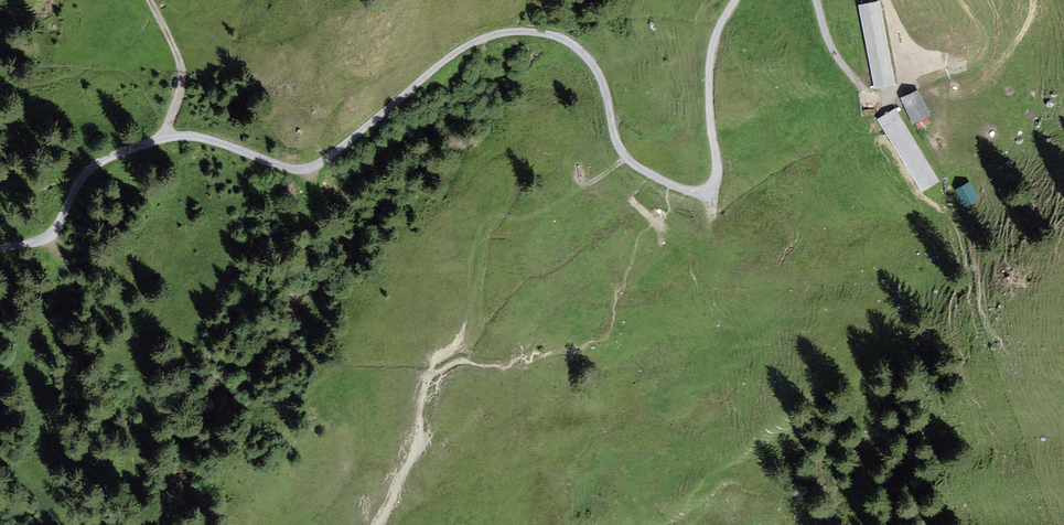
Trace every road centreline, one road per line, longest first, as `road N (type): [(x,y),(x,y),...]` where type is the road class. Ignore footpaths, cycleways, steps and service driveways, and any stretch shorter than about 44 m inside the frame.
road 1 (track): [(164,138),(196,138),(283,166),(314,165),(464,47),(503,33),(539,33),(566,41),(594,67),(626,157),(668,184),(699,191),(716,175),(710,65),(735,0)]
road 2 (track): [(0,248),(51,234),(93,167),(164,138)]
road 3 (track): [(816,0),(830,44),(864,90),(883,94),(904,83),(909,70)]
road 4 (track): [(164,138),(181,68),(150,0)]

